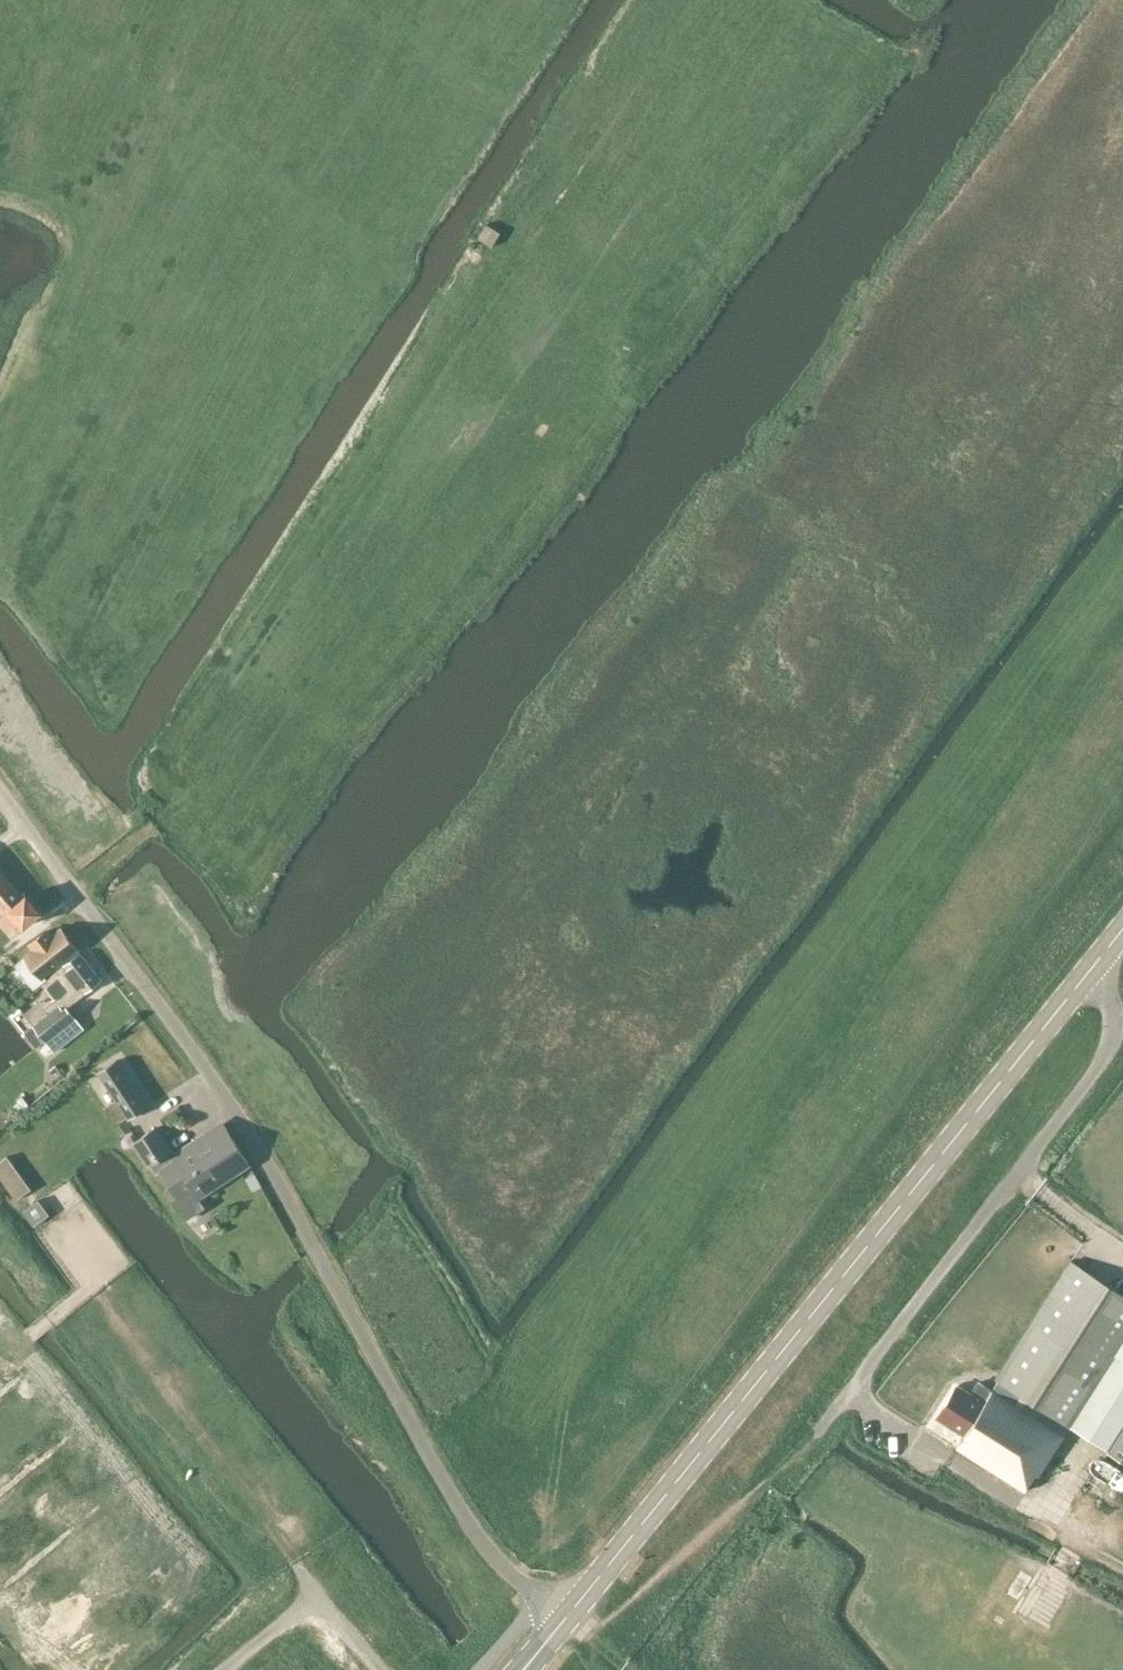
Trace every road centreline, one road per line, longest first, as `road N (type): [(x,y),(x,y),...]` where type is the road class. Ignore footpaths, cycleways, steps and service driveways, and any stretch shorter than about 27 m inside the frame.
road 1 (tertiary): [(566,1617),(1122,928)]
road 2 (unclassified): [(566,1617),(512,1575),(468,1523),(311,1243)]

